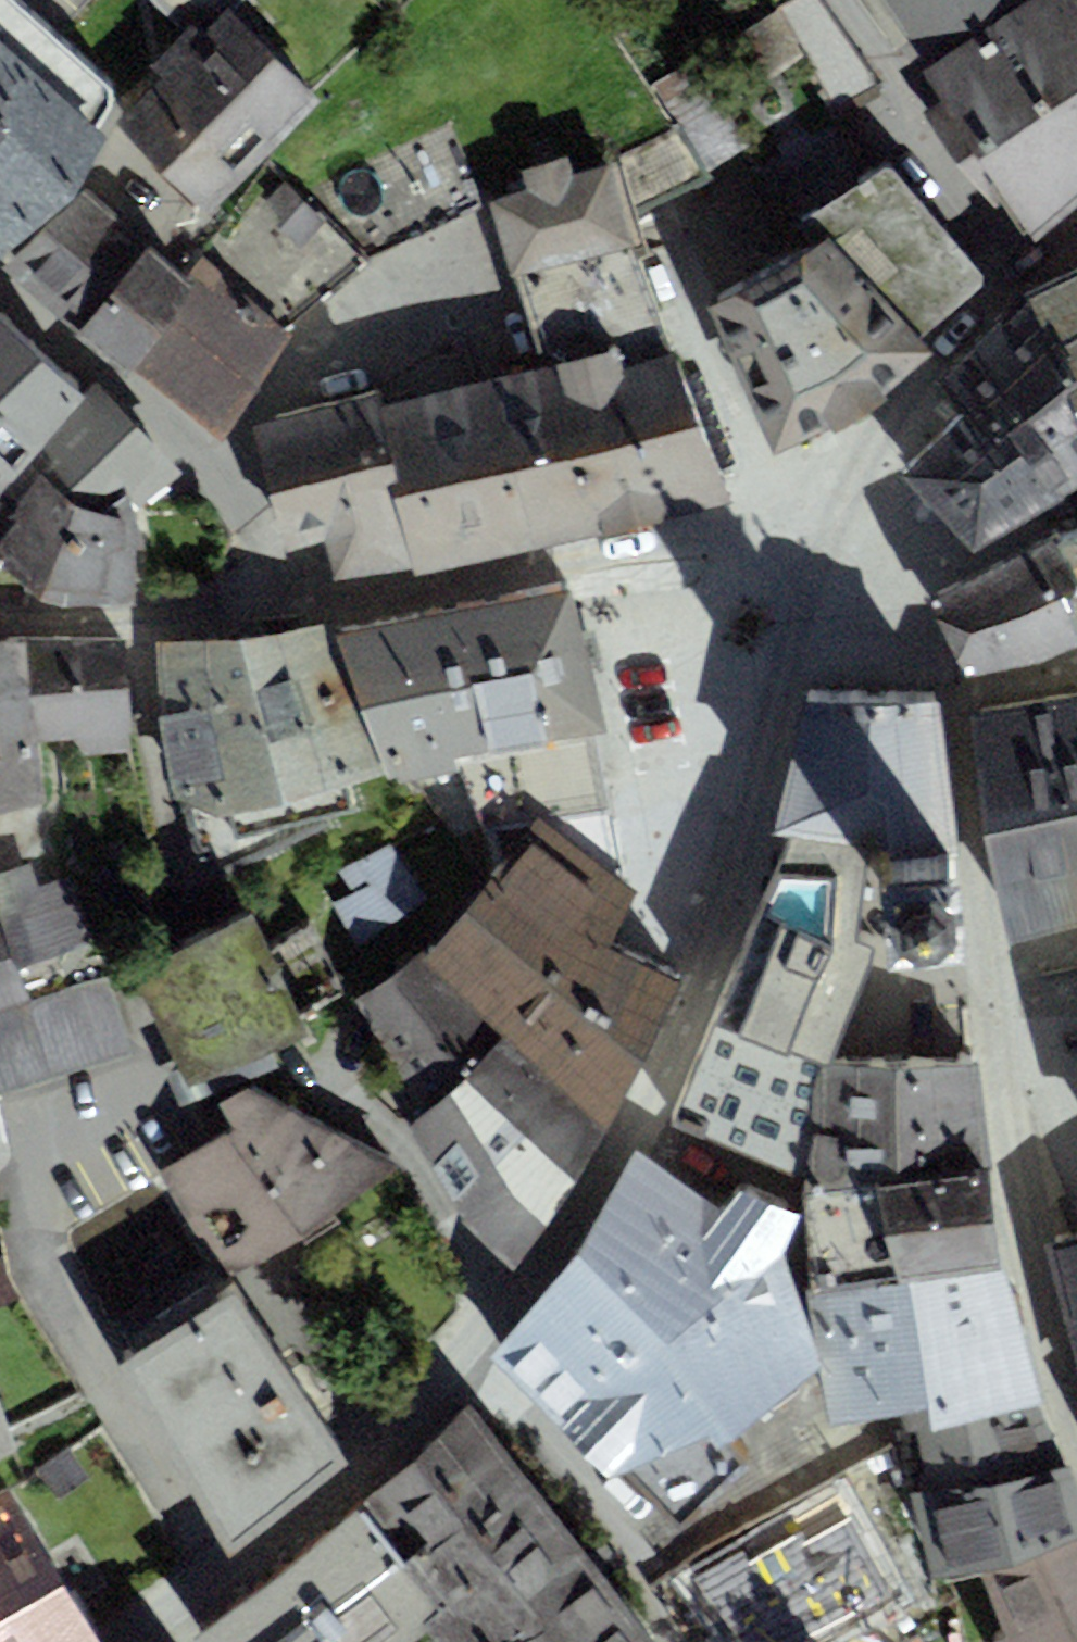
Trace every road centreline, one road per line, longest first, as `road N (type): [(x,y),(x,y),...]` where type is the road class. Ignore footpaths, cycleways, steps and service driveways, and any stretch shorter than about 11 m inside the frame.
road 1 (residential): [(816,531),(699,991),(644,1118),(471,1365),(403,1440),(303,1527),(143,1641)]
road 2 (residential): [(1076,1436),(996,1055),(950,696)]
road 3 (residential): [(816,531),(354,600),(270,605)]
road 4 (residential): [(270,605),(248,513),(231,480),(0,291)]
road 5 (residential): [(1076,222),(1018,271),(935,360),(816,531)]
road 6 (residential): [(270,605),(147,621),(0,618)]
road 7 (residential): [(950,696),(915,592),(880,552),(816,531)]
road 8 (residential): [(950,696),(1076,669)]

